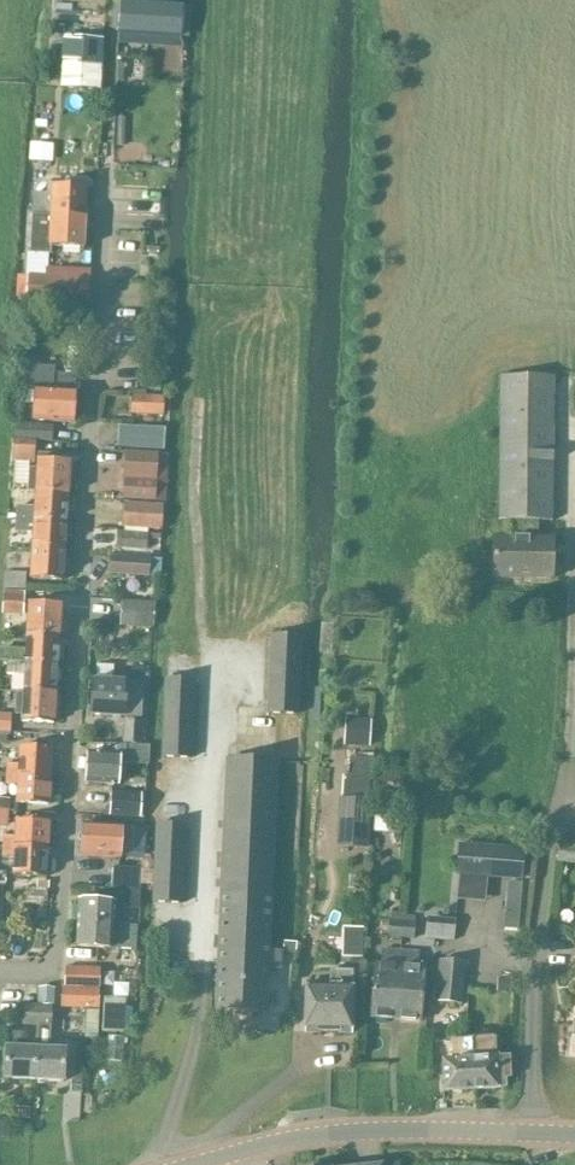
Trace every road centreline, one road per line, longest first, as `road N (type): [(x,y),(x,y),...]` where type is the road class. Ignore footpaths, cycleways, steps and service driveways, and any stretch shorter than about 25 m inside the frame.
road 1 (residential): [(0,973),(54,975),(105,163)]
road 2 (tertiary): [(189,1164),(257,1138),(309,1130),(574,1135)]
road 3 (track): [(114,0),(105,163)]

